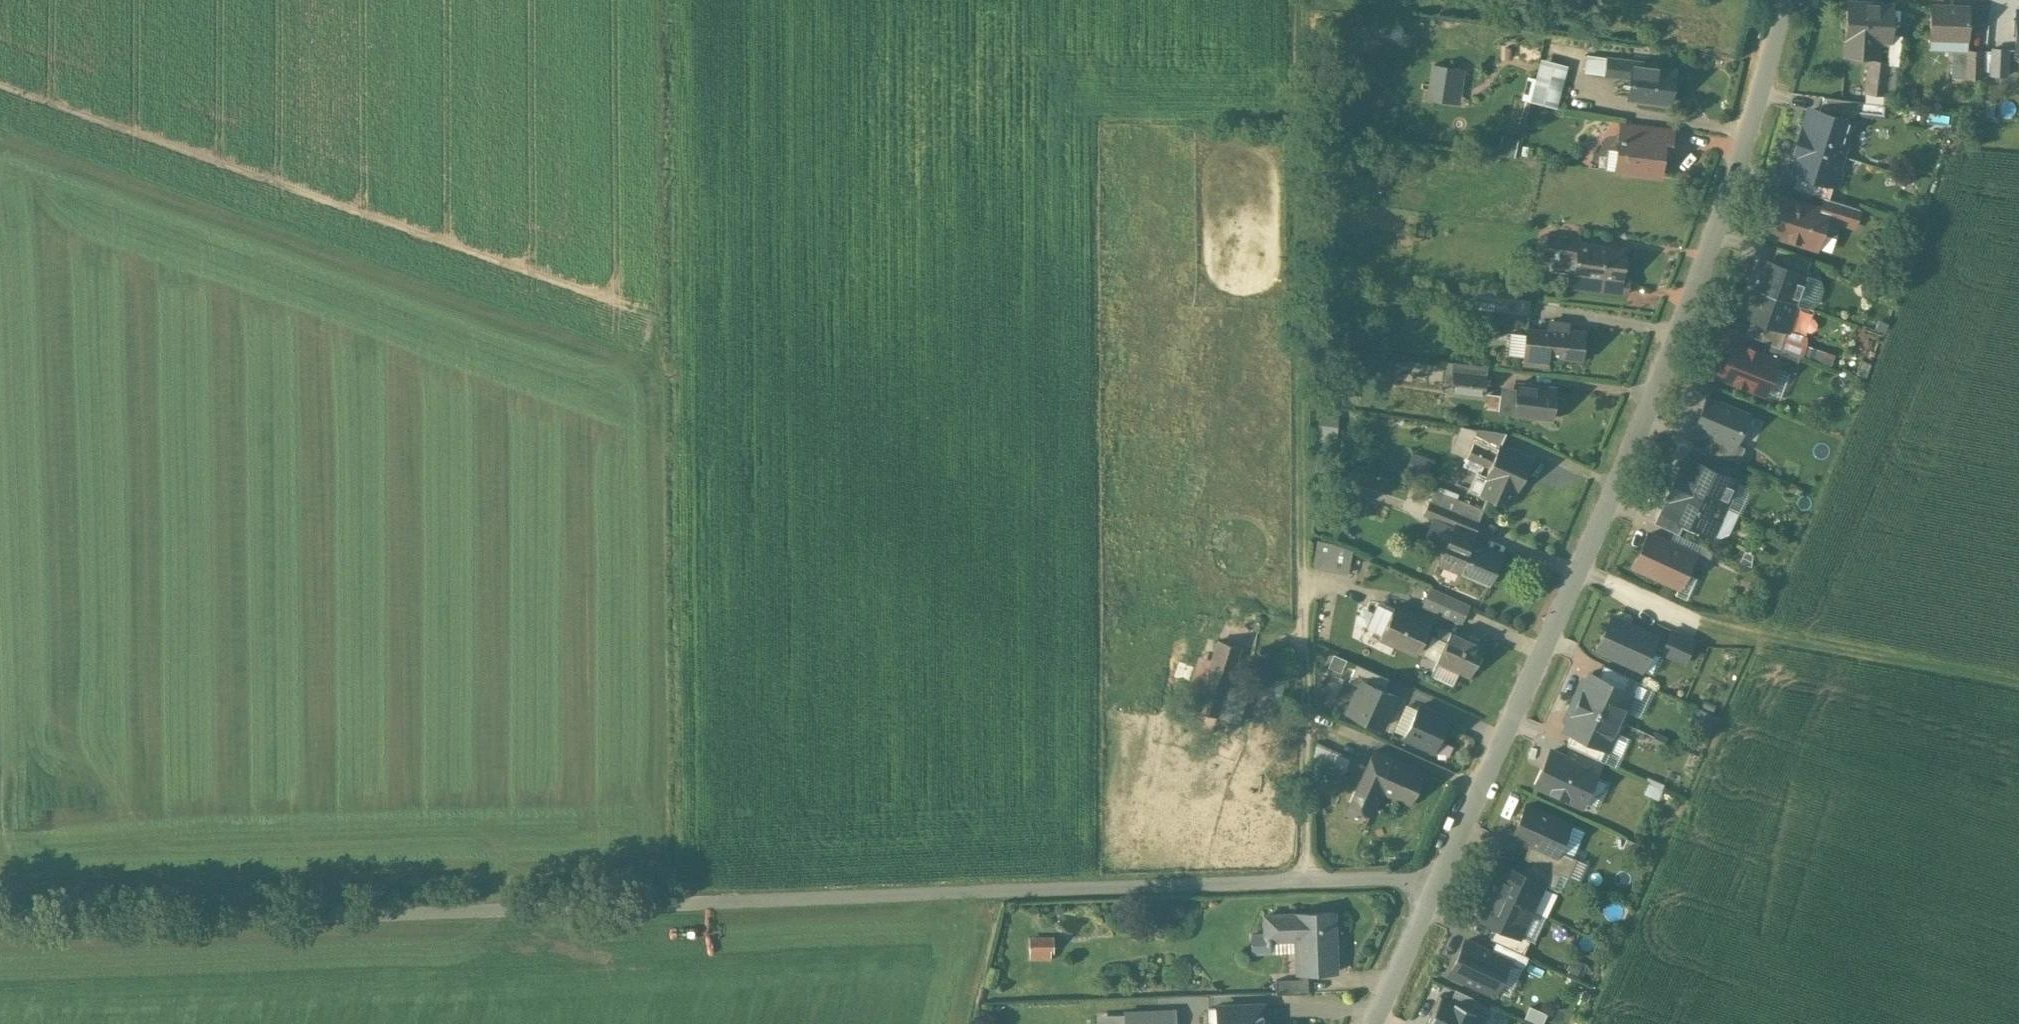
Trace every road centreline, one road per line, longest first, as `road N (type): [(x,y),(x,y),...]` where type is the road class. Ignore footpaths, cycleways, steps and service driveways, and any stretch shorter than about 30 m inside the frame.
road 1 (residential): [(1441,872),(0,930)]
road 2 (tertiary): [(1441,872),(1641,429),(1725,219),(1786,0)]
road 3 (tertiary): [(1372,1023),(1441,872)]

